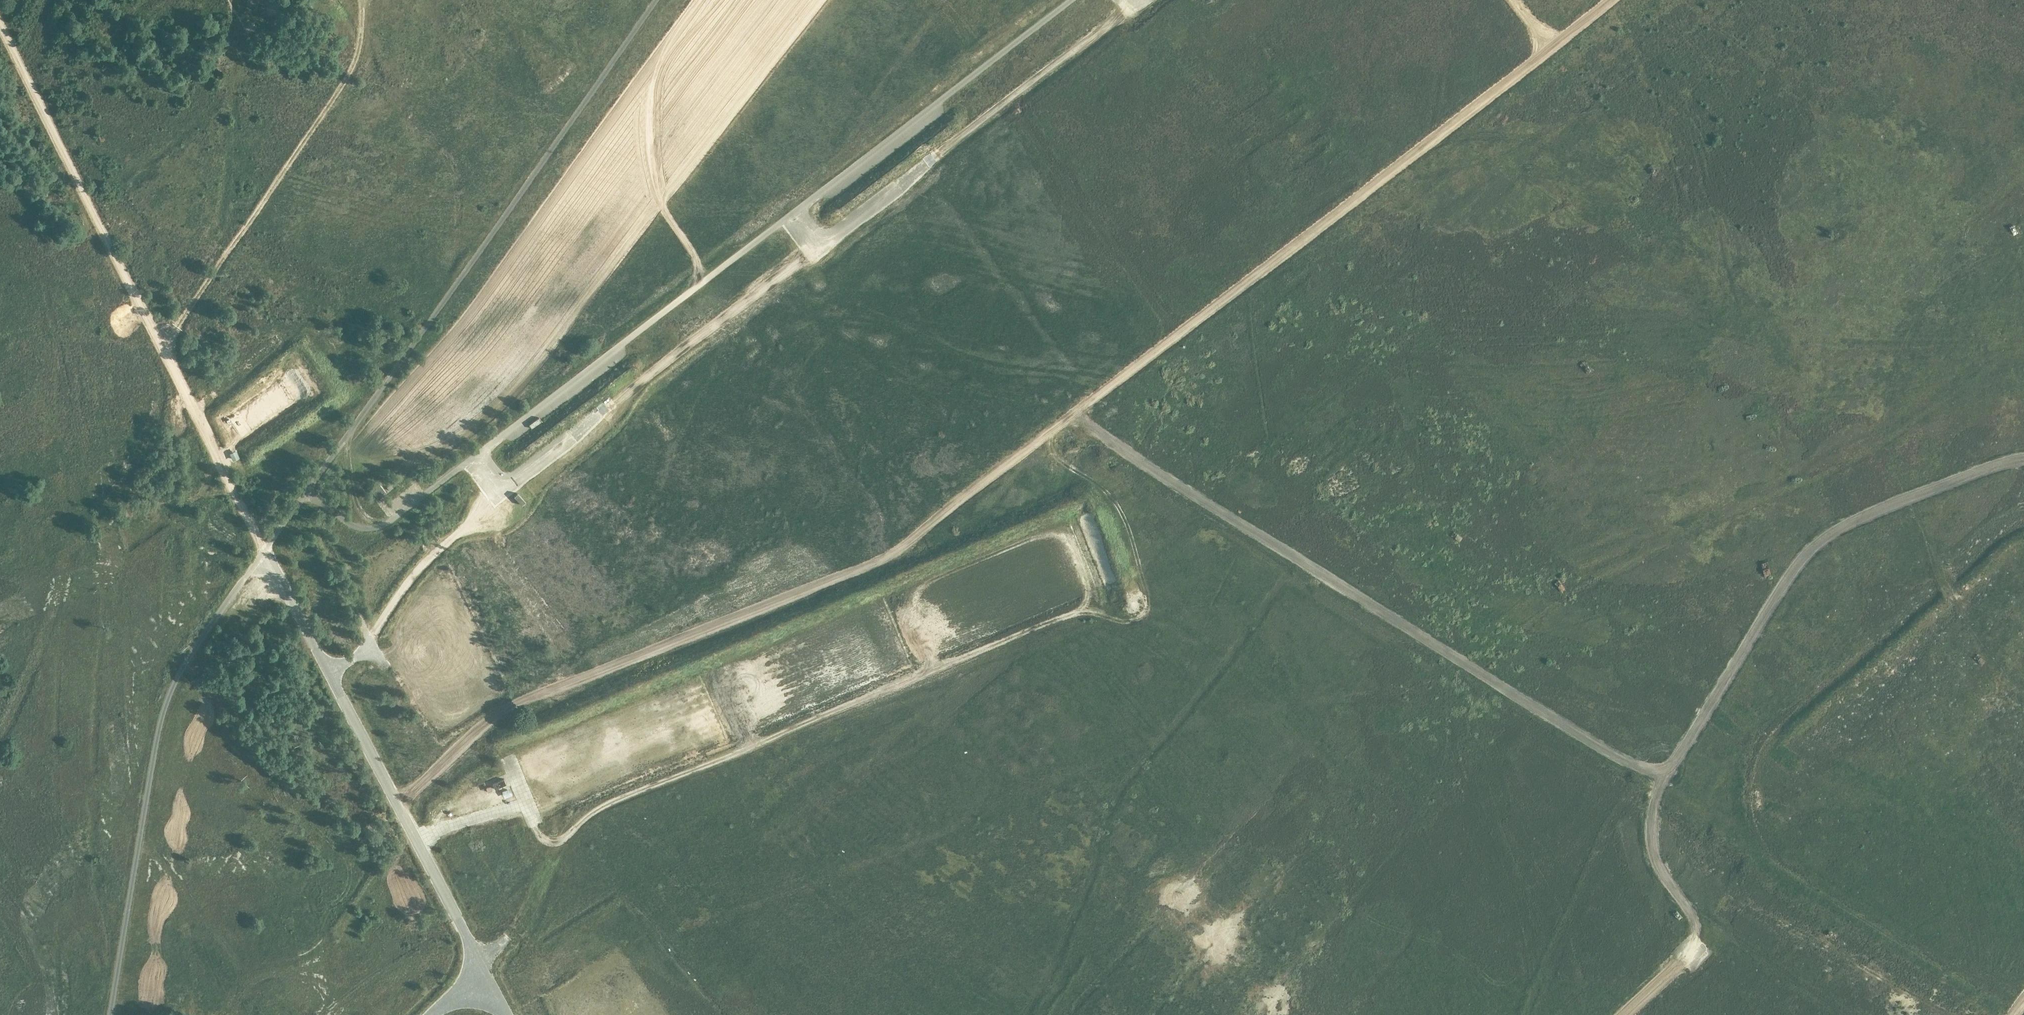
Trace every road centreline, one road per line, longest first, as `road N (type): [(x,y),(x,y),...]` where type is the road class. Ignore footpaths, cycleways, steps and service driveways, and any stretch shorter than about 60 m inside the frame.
road 1 (track): [(1608,0),(897,554),(515,705),(399,805)]
road 2 (track): [(534,826),(548,841),(566,839),(604,806),(1079,613),(1138,622),(1149,607),(1147,592),(1124,516),(1113,498),(1055,454),(1048,434)]
road 3 (track): [(1069,416),(1659,792)]
road 4 (unclassified): [(266,551),(660,0)]
road 5 (track): [(1696,932),(1657,870),(1650,813),(1799,566),(1850,524),(2023,460)]
road 6 (unclassified): [(111,1014),(171,693),(266,551)]
road 7 (unclassified): [(482,968),(266,551)]
road 8 (track): [(1137,5),(927,164)]
road 9 (track): [(817,250),(607,409)]
road 10 (track): [(503,494),(425,563),(362,655),(329,674)]

